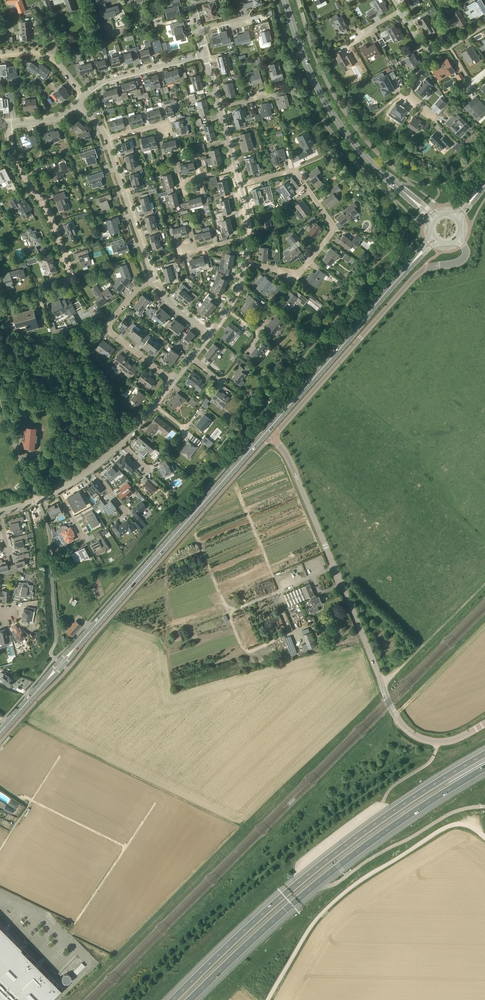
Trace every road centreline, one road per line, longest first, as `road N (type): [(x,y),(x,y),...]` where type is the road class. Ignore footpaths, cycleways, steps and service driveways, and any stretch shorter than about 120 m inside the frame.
road 1 (secondary): [(0,733),(412,263)]
road 2 (residential): [(383,684),(275,437),(416,276),(464,259),(457,239)]
road 3 (motorway): [(484,754),(331,856),(173,999)]
road 4 (motorway): [(190,999),(363,848),(484,769)]
road 5 (track): [(268,999),(315,919),(369,874),(454,825),(484,837)]
road 6 (residential): [(0,302),(44,294),(70,276),(52,223),(17,164),(8,123)]
road 7 (residential): [(245,265),(302,272),(332,233),(292,172),(239,186)]
road 8 (secondary): [(403,191),(325,102),(284,0)]
road 9 (residential): [(172,381),(108,327),(151,277)]
road 10 (residential): [(151,277),(104,136)]
road 11 (track): [(383,684),(484,583)]
road 12 (unclassified): [(484,724),(454,740),(426,741),(399,721),(383,684)]
road 13 (residential): [(205,54),(104,81),(85,96)]

